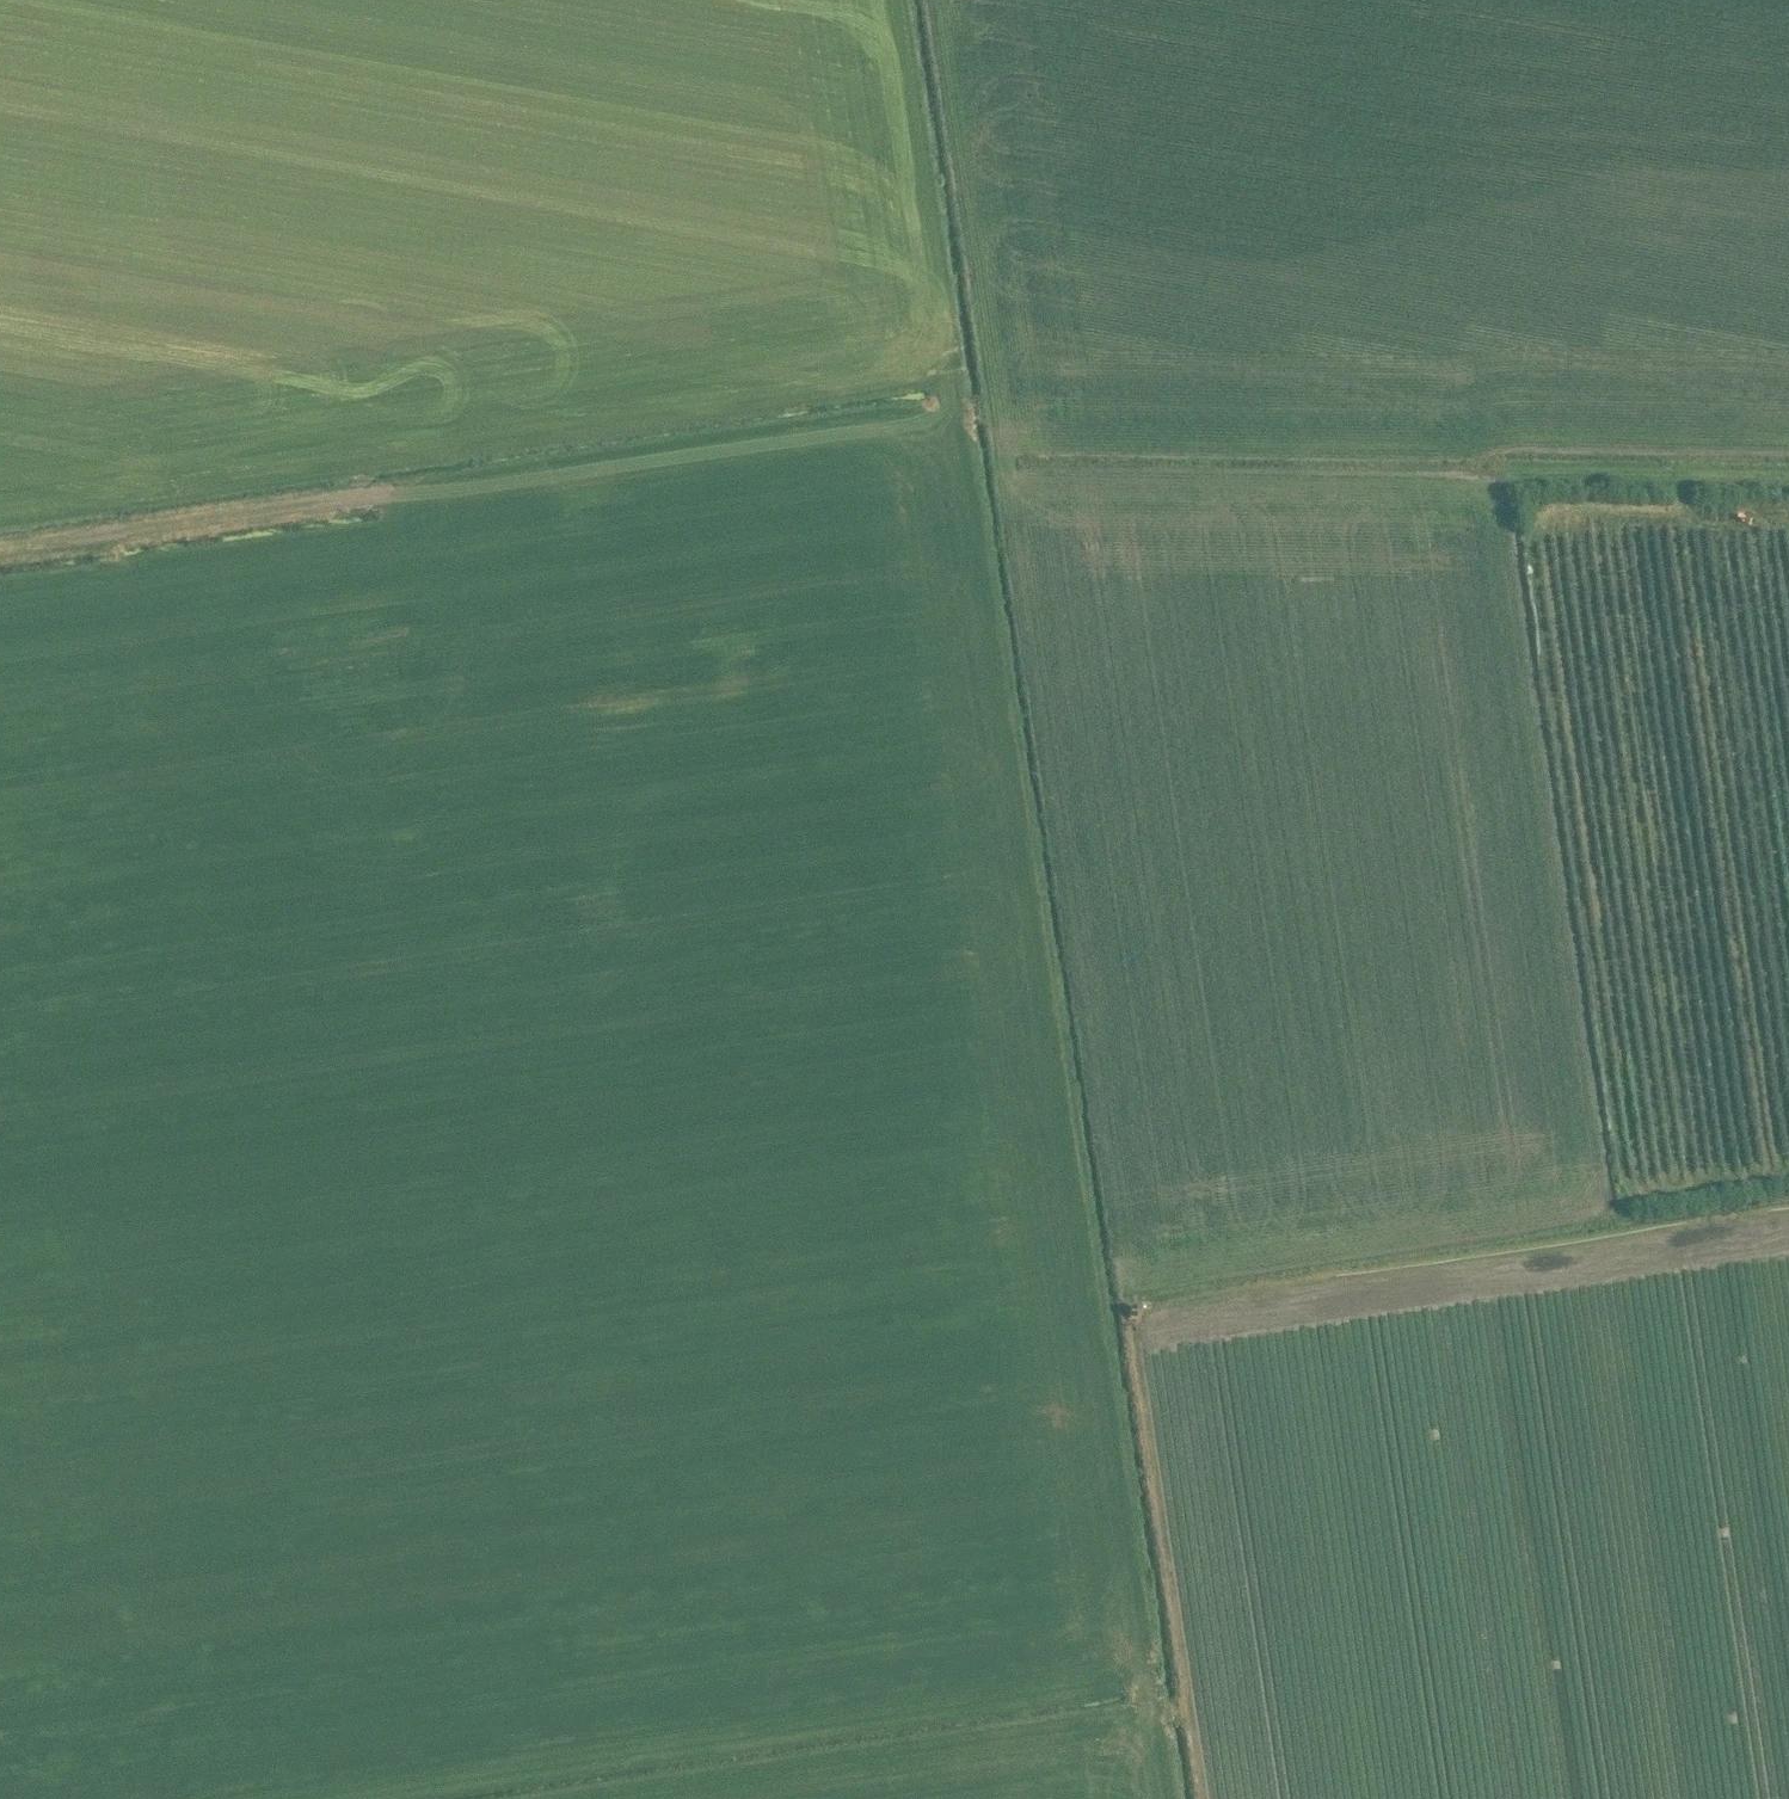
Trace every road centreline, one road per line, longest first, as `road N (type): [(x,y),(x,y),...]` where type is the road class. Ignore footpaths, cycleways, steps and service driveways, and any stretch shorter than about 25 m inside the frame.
road 1 (track): [(340,500),(0,550)]
road 2 (track): [(1529,470),(1788,477)]

